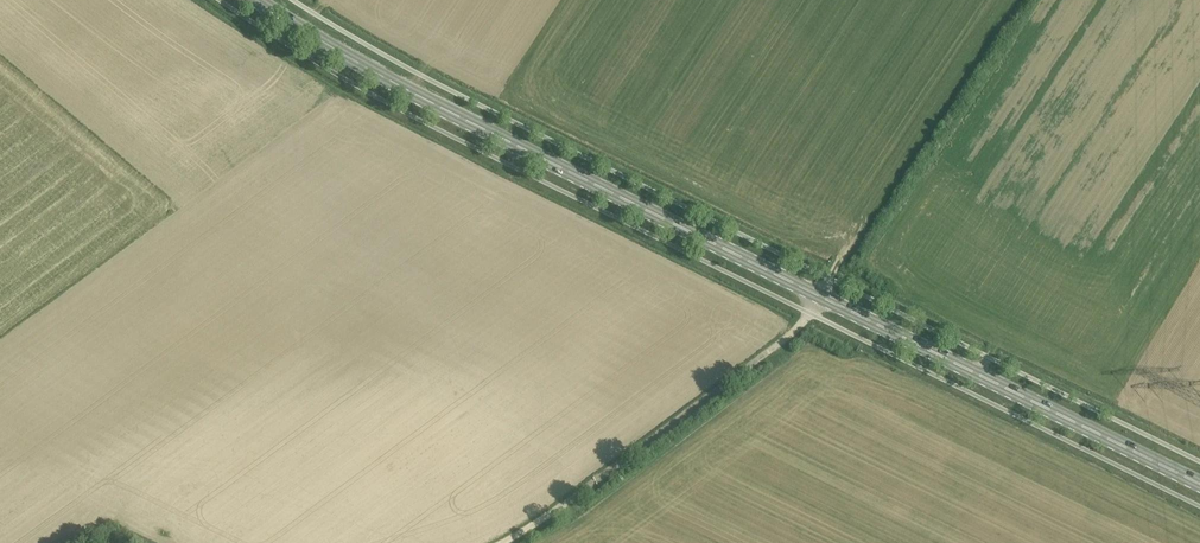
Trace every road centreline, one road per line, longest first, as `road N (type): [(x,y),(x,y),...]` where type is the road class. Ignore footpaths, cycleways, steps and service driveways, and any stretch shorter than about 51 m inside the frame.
road 1 (primary): [(1199,484),(430,102),(257,0)]
road 2 (unclassified): [(732,379),(501,542)]

